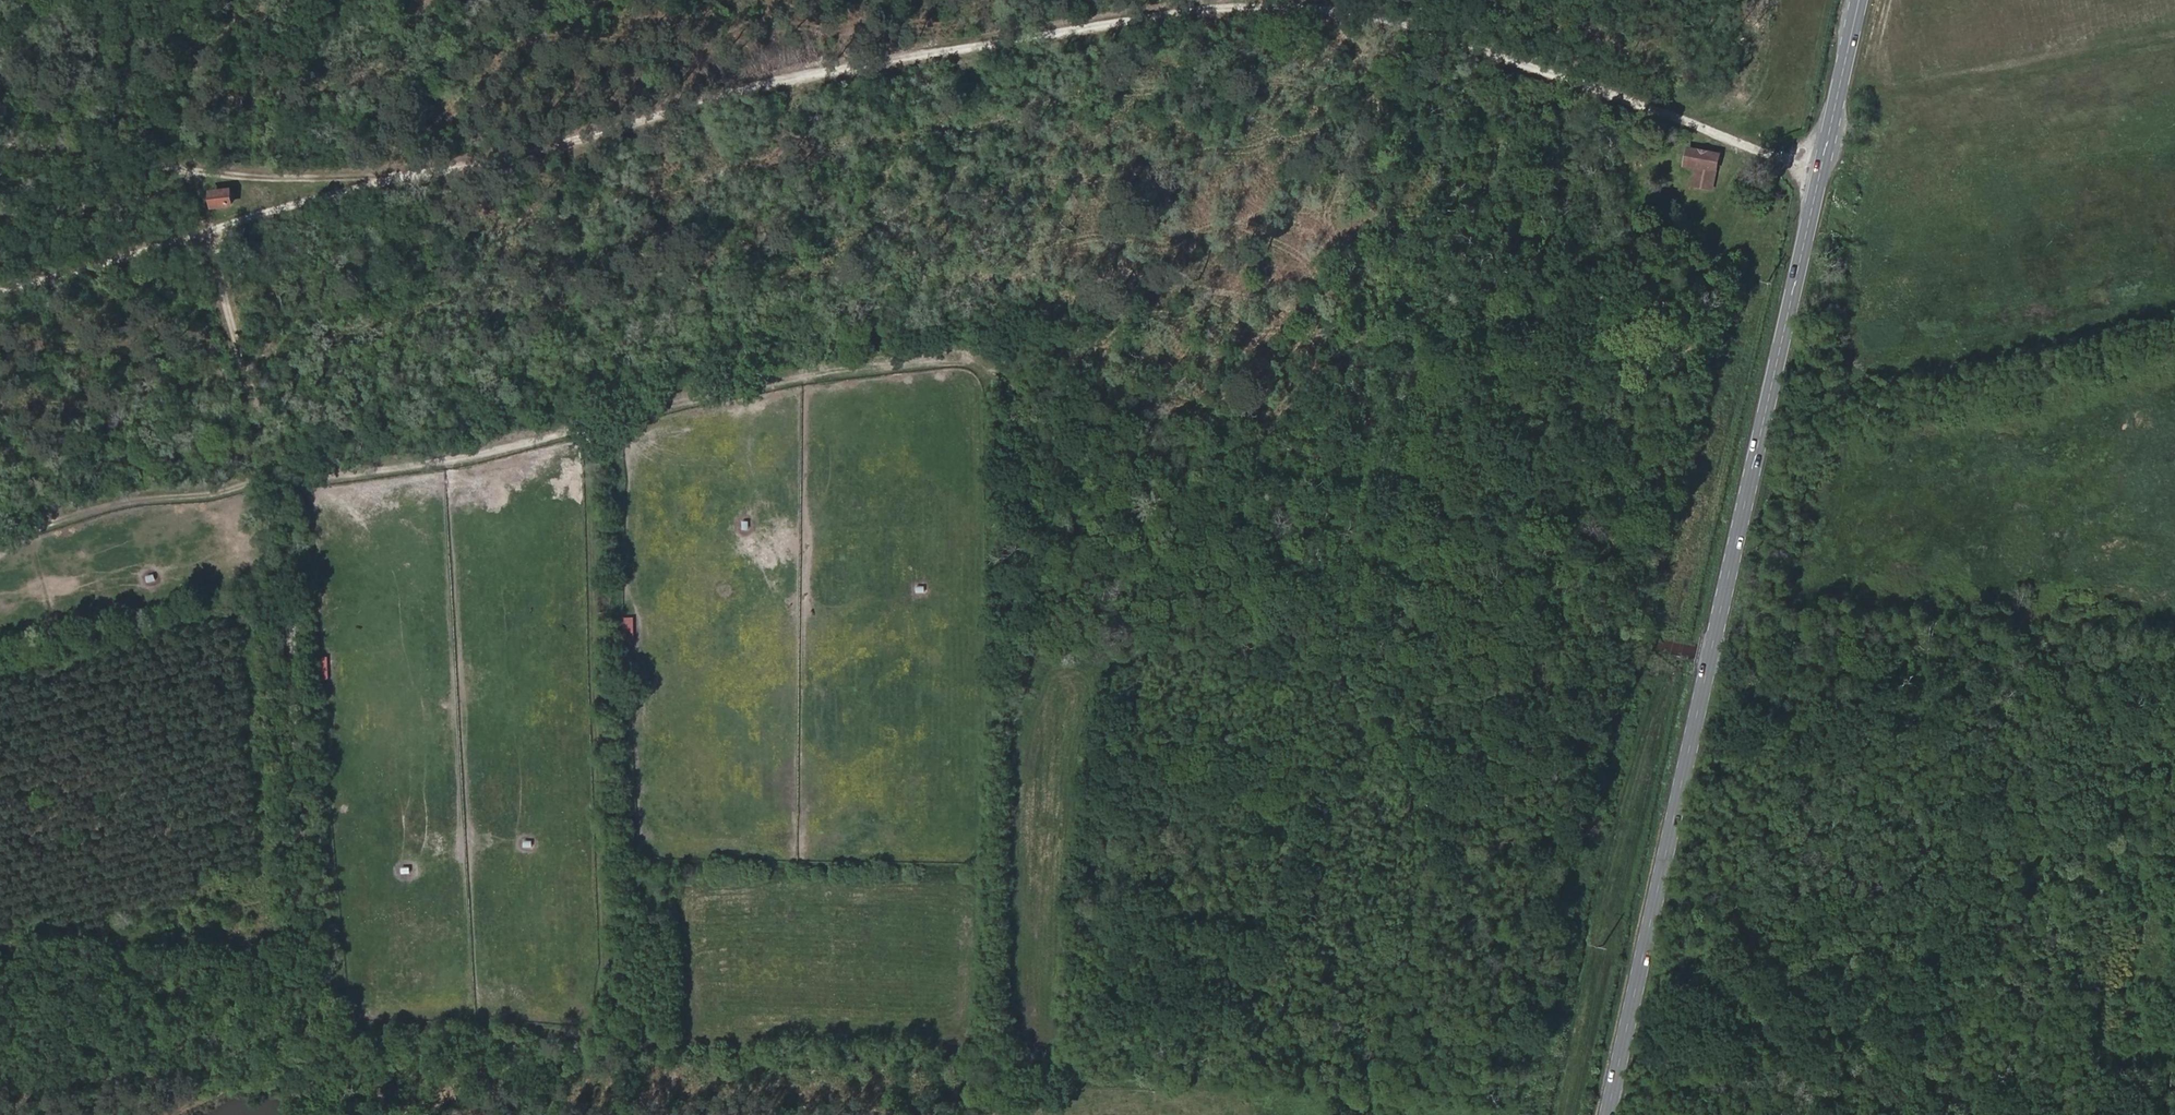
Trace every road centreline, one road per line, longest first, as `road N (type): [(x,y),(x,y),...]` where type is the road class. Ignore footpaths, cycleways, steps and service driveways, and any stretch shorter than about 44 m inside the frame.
road 1 (secondary): [(1608,1114),(1861,0)]
road 2 (track): [(211,233),(282,486),(313,1114)]

